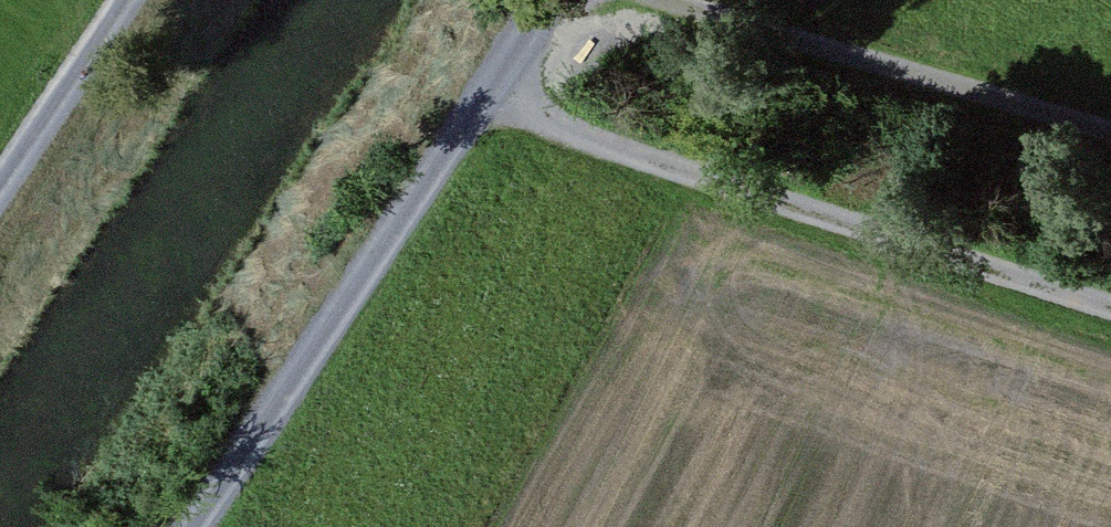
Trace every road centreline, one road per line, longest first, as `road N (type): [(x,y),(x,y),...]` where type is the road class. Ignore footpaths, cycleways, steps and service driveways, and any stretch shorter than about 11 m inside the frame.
road 1 (track): [(1110,294),(482,100)]
road 2 (track): [(551,0),(191,526)]
road 3 (track): [(1110,141),(647,0)]
road 4 (track): [(141,0),(0,209)]

